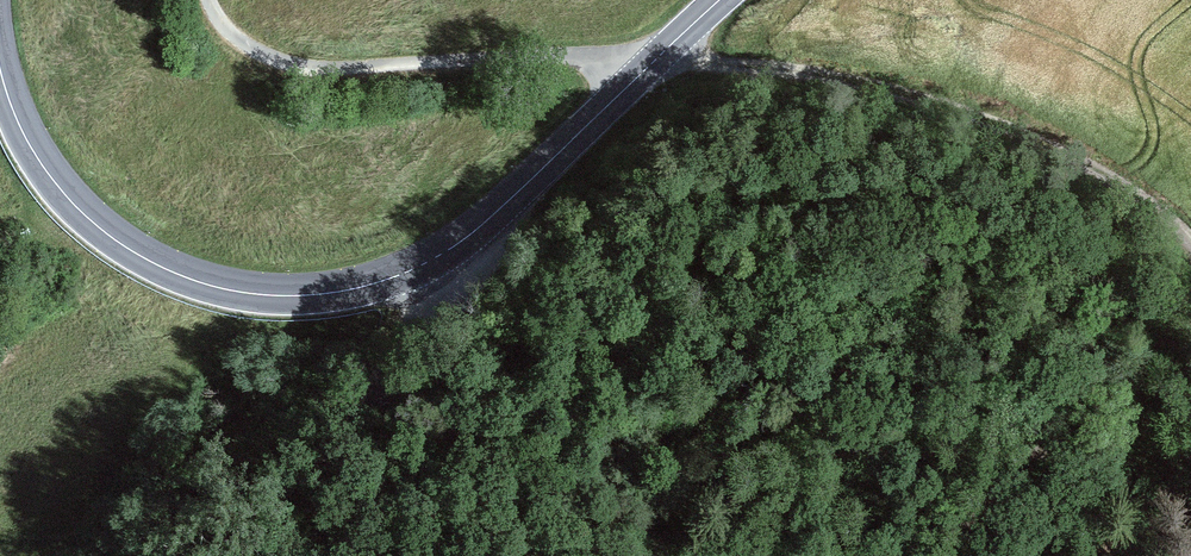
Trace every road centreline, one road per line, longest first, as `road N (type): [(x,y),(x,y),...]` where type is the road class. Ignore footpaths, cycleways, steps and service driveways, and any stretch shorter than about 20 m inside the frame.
road 1 (track): [(1190,242),(1155,209),(1078,169),(920,104),(657,58),(300,65),(248,45),(209,0)]
road 2 (primary): [(0,68),(41,162),(78,209),(123,245),(209,285),(322,294),(405,272),(468,235),(720,0)]
road 3 (track): [(936,555),(1053,447),(1190,293)]
road 4 (track): [(361,287),(372,352),(363,381),(256,555)]

